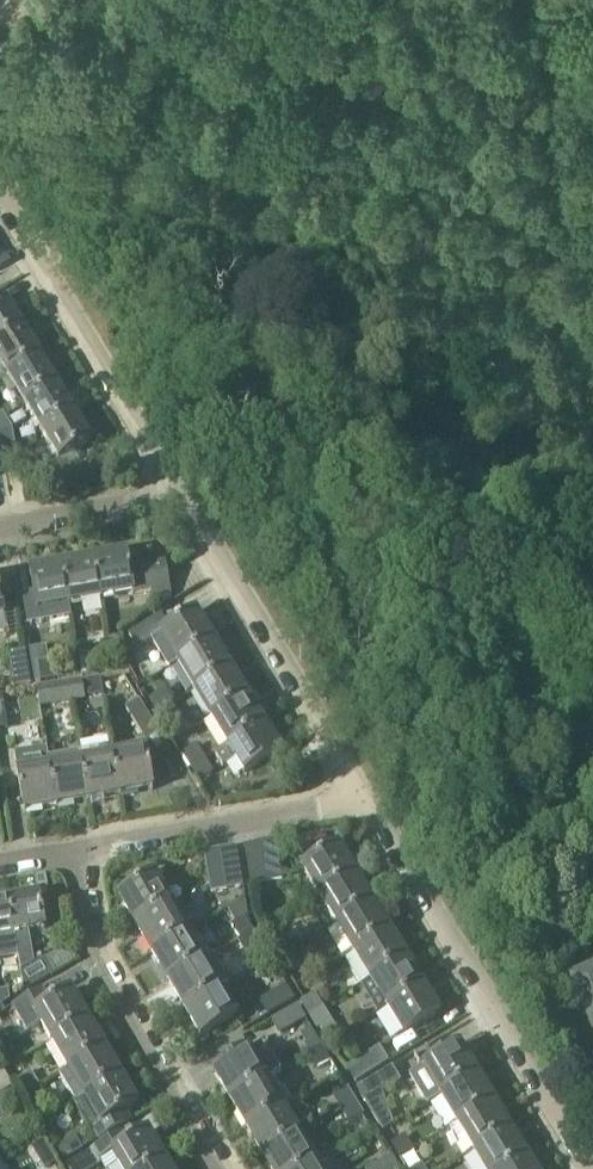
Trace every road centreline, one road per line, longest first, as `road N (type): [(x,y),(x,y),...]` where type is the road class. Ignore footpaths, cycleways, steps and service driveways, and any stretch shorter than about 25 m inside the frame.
road 1 (unclassified): [(584,1168),(360,799)]
road 2 (residential): [(225,1168),(98,956),(78,851)]
road 3 (unclassified): [(360,799),(177,502)]
road 4 (unclassified): [(177,502),(0,220)]
road 5 (residential): [(78,851),(360,799)]
road 6 (residential): [(0,531),(177,502)]

